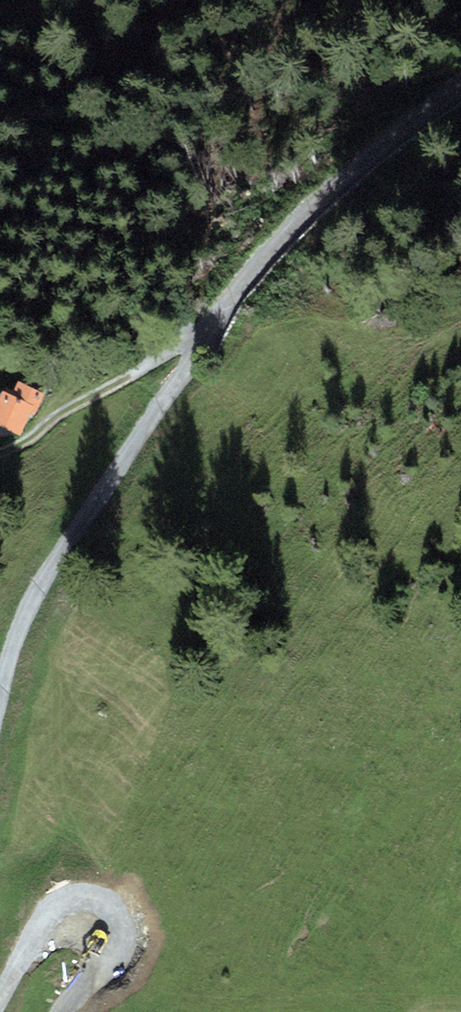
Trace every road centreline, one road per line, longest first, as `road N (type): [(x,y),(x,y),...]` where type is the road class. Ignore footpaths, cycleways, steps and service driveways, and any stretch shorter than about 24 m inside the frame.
road 1 (track): [(0,684),(31,596),(187,367),(194,335)]
road 2 (track): [(460,79),(350,163),(194,335)]
road 3 (track): [(194,335),(0,454)]
road 4 (track): [(56,1011),(94,962),(92,940),(80,931),(49,937),(0,988)]

